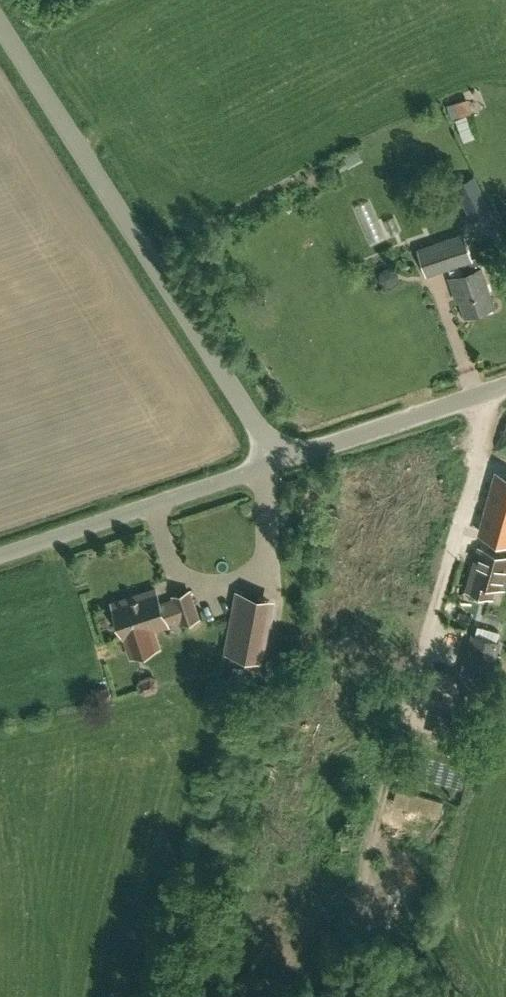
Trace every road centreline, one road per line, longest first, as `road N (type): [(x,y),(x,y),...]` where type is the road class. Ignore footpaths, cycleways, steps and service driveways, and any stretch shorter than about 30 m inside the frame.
road 1 (unclassified): [(279,462),(0,30)]
road 2 (unclassified): [(0,556),(279,462)]
road 3 (unclassified): [(279,462),(505,386)]

